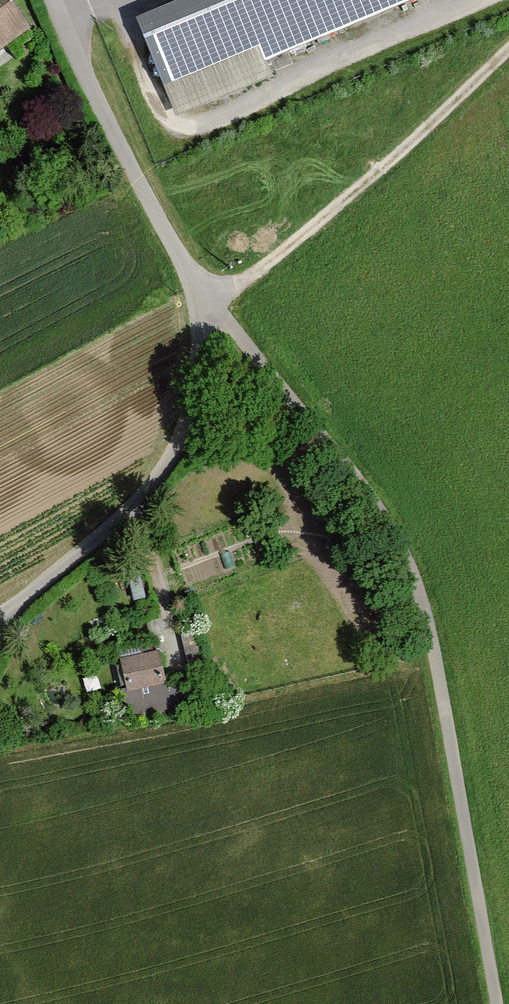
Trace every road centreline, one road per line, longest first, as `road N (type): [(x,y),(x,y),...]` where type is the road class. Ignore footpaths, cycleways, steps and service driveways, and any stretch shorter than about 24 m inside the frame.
road 1 (track): [(52,0),(204,300),(349,469),(408,562),(430,633),(497,1003)]
road 2 (track): [(508,51),(329,213),(204,300),(192,402),(169,461),(134,505),(21,601),(0,632)]

